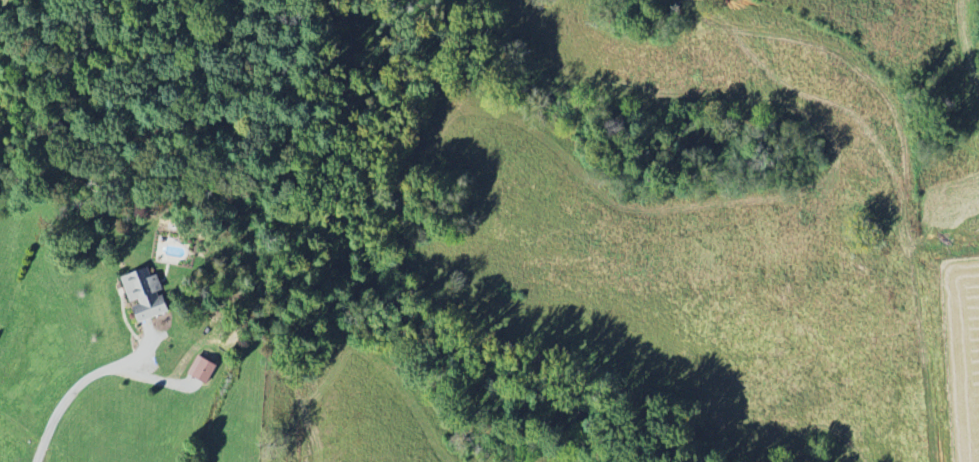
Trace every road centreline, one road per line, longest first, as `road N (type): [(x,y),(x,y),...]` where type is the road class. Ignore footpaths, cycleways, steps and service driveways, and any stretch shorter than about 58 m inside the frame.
road 1 (residential): [(34,461),(73,387),(139,358)]

